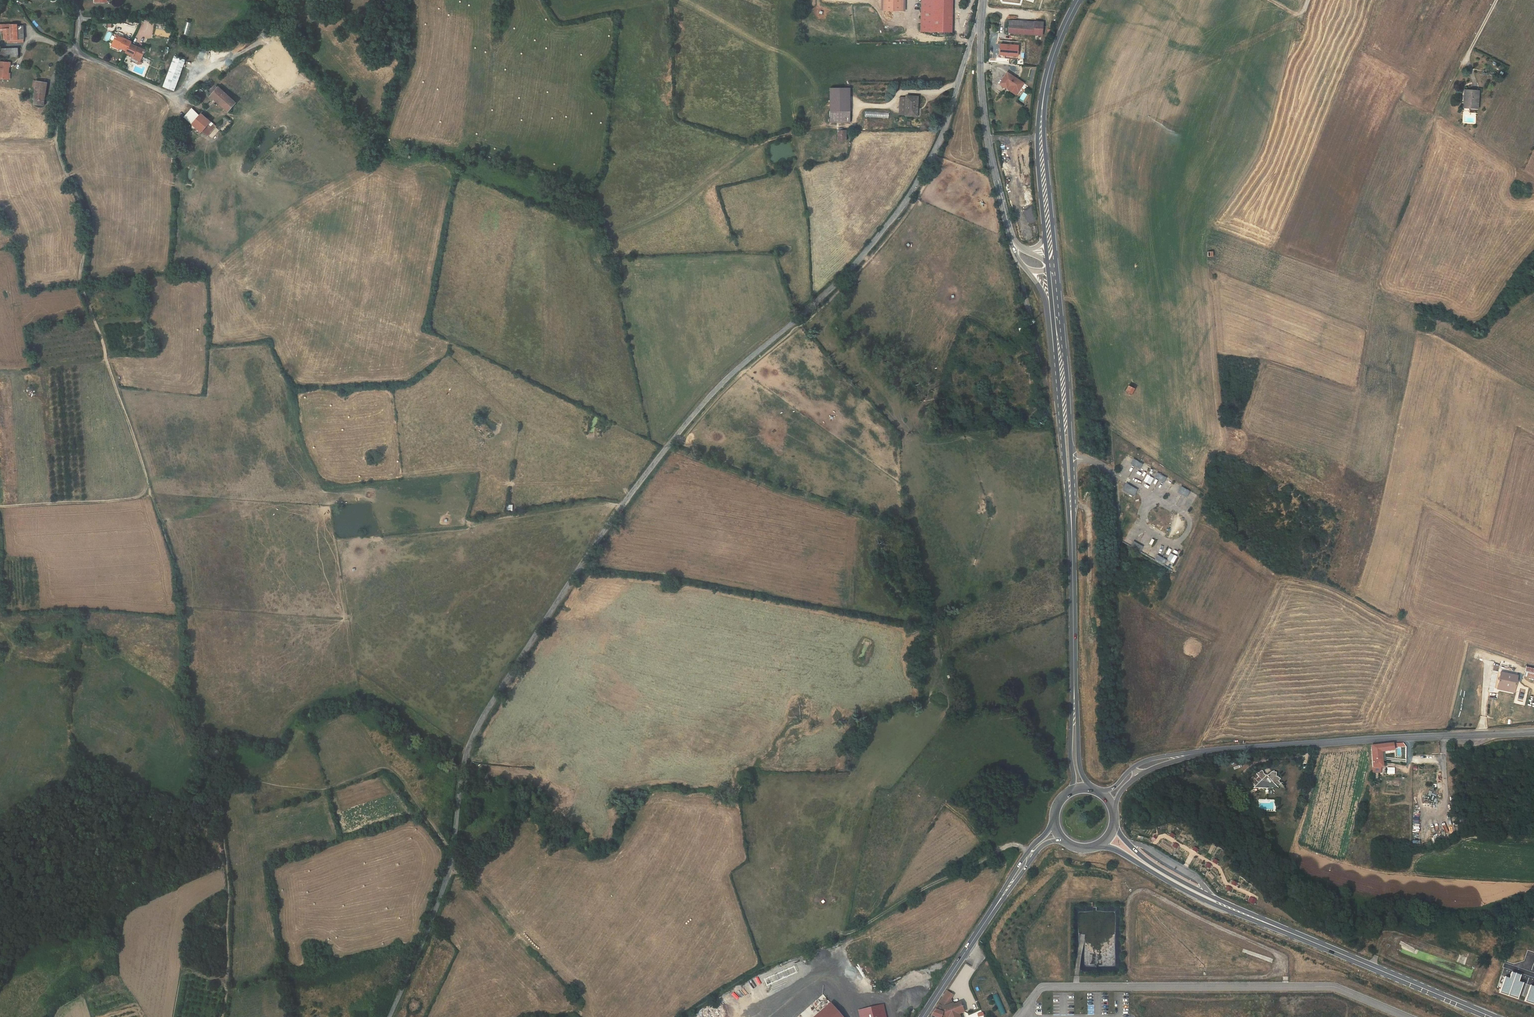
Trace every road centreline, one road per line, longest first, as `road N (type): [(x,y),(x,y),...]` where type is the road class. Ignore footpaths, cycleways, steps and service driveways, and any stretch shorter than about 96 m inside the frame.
road 1 (track): [(223,1016),(224,774),(188,711),(176,571),(78,284)]
road 2 (unclassified): [(980,26),(945,131),(915,187),(810,309),(707,400),(575,569)]
road 3 (unclassified): [(389,1016),(449,870),(461,761),(575,569)]
road 4 (track): [(685,1016),(758,971),(859,930),(1004,847),(1027,852)]
road 5 (tertiary): [(1188,754),(1533,731)]
road 6 (unclassified): [(78,284),(87,222),(56,133),(78,38),(73,0)]
road 7 (primary): [(1491,1016),(1243,914)]
road 8 (primary): [(1071,502),(1055,263)]
road 9 (unclassified): [(980,26),(989,151),(1013,245)]
road 10 (primary): [(1055,263),(1044,128),(1048,75)]
road 11 (primary): [(1074,686),(1071,502)]
road 12 (primary): [(1053,334),(1071,502)]
road 13 (primary): [(1093,848),(1119,852),(1243,914)]
road 14 (primary): [(1243,914),(1141,855),(1113,819)]
road 15 (primary): [(1048,75),(1037,128),(1044,235)]
road 16 (track): [(0,507),(153,498)]
road 17 (track): [(1155,844),(1165,836),(1258,899)]
road 18 (secondary): [(991,913),(922,1016)]

